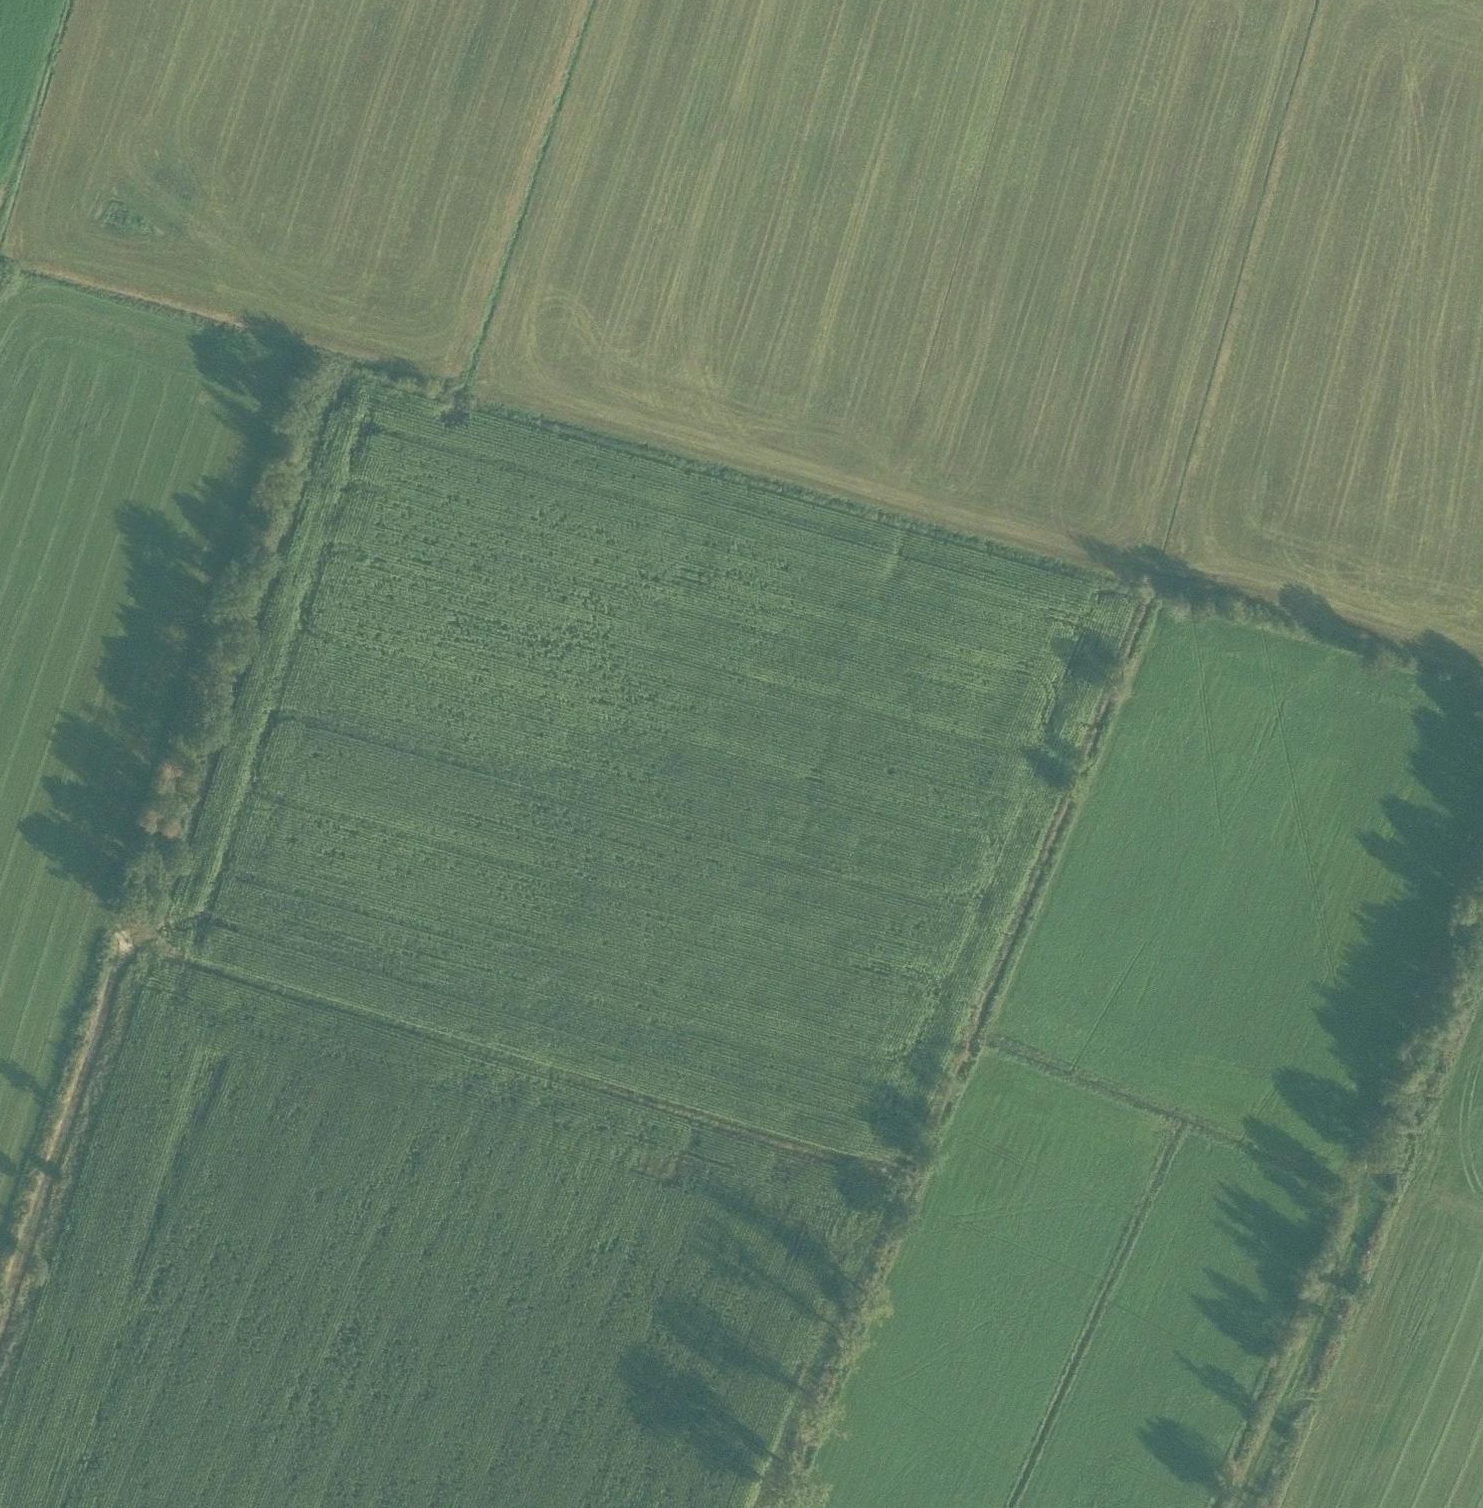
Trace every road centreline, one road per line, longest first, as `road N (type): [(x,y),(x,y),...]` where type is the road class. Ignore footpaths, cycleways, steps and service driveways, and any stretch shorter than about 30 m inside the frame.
road 1 (track): [(0,1339),(135,930)]
road 2 (track): [(1244,1507),(1372,1192)]

